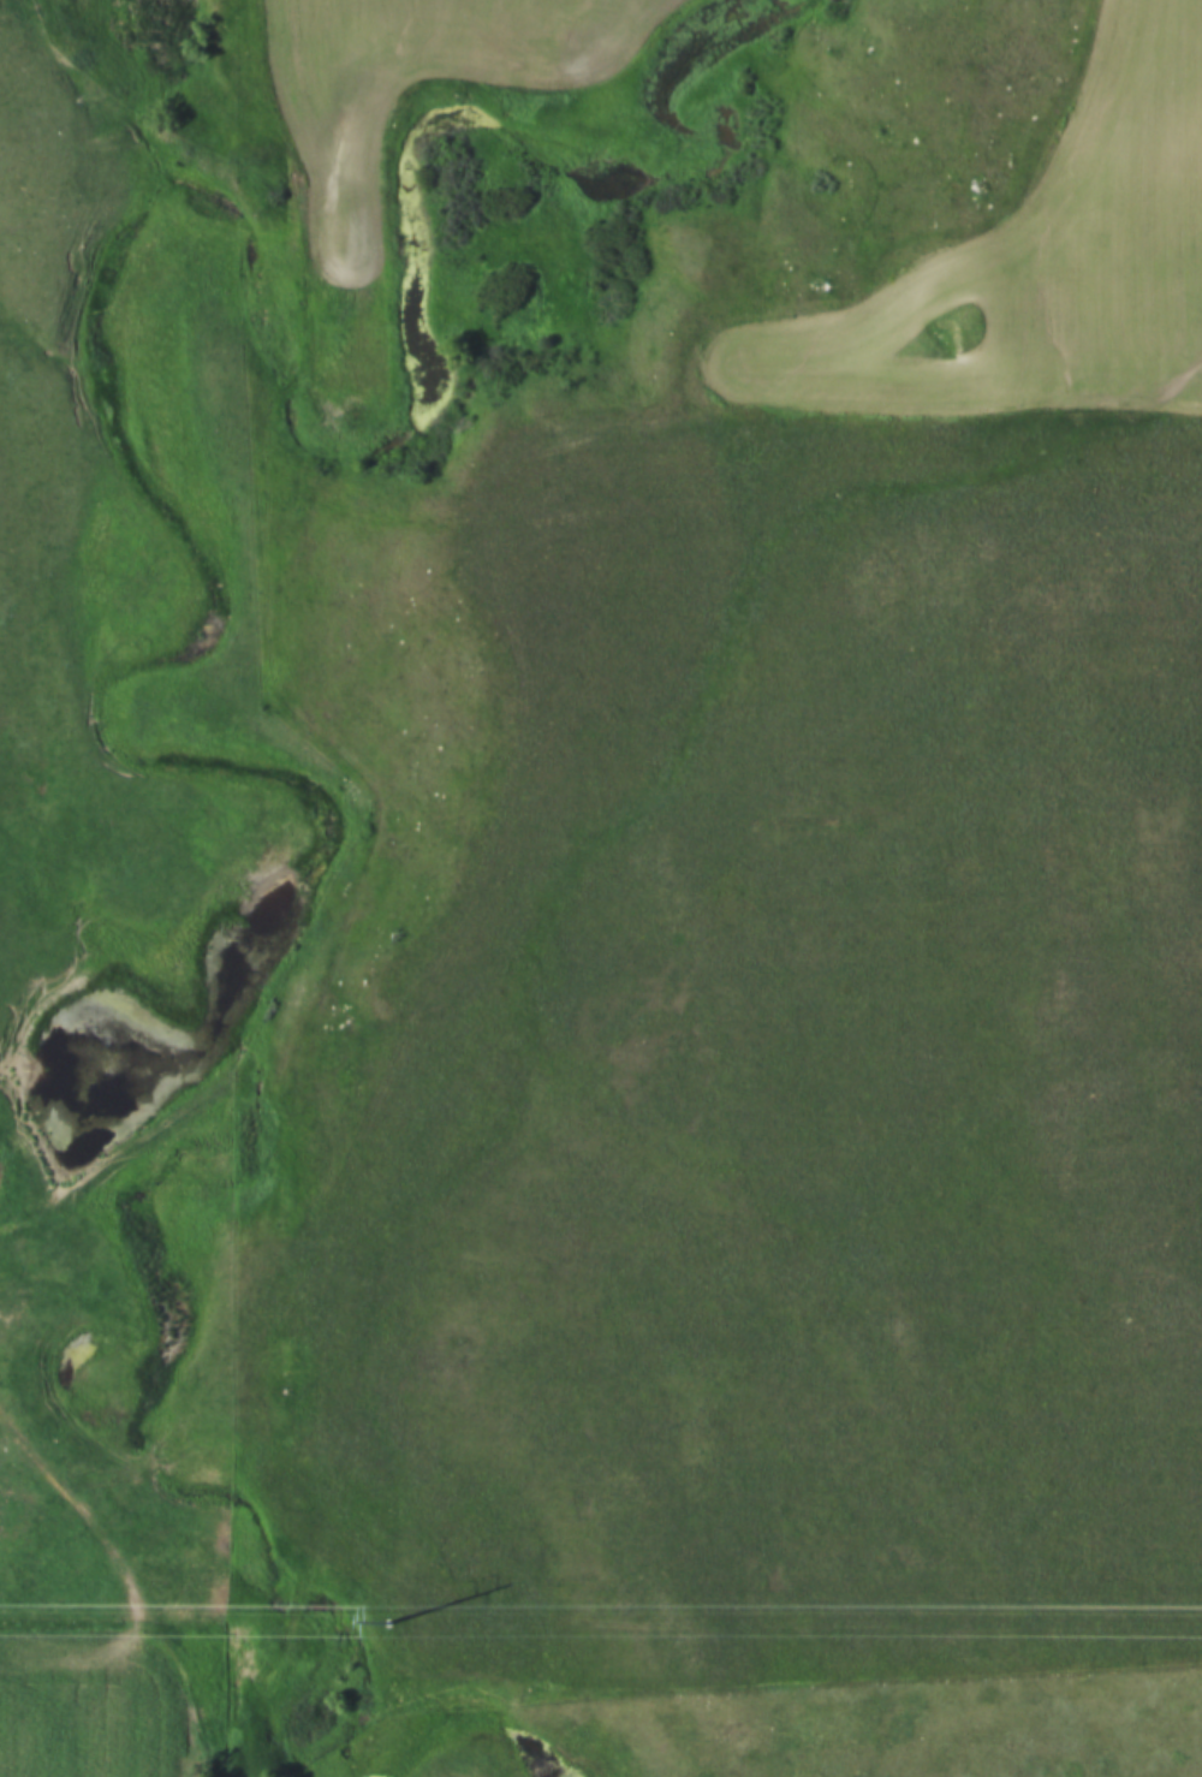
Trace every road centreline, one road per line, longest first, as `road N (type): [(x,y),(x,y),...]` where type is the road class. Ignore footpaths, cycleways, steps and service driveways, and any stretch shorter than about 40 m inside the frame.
road 1 (track): [(1201,492),(1143,515),(999,595),(918,679),(748,818),(606,980),(419,1249),(300,1597),(254,1776)]
road 2 (track): [(230,1776),(165,1630),(0,1406)]

